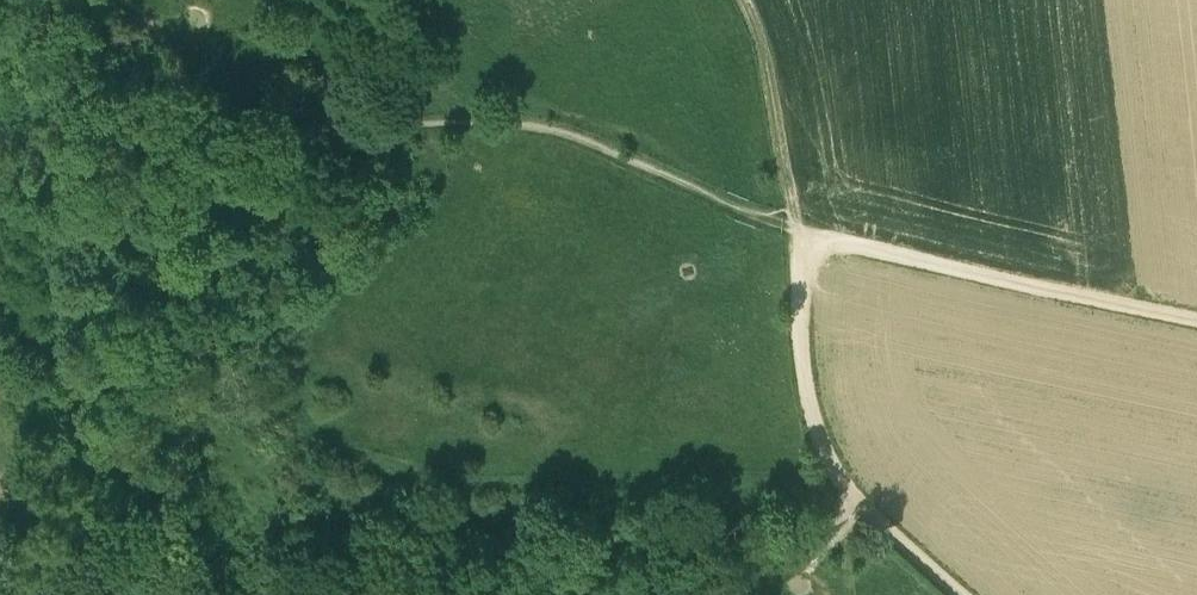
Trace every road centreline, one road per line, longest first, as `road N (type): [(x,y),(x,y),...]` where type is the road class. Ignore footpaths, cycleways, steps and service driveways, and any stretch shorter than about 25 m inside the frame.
road 1 (track): [(823,233),(718,199),(558,130),(478,122),(323,127),(237,115),(184,79),(118,0)]
road 2 (track): [(558,589),(200,578),(112,590),(0,577)]
road 3 (track): [(1196,318),(823,233)]
road 4 (track): [(860,502),(715,567),(654,584),(558,589)]
road 5 (track): [(823,233),(806,243),(797,269),(809,391),(820,440),(860,502)]
road 6 (track): [(860,502),(960,594)]

